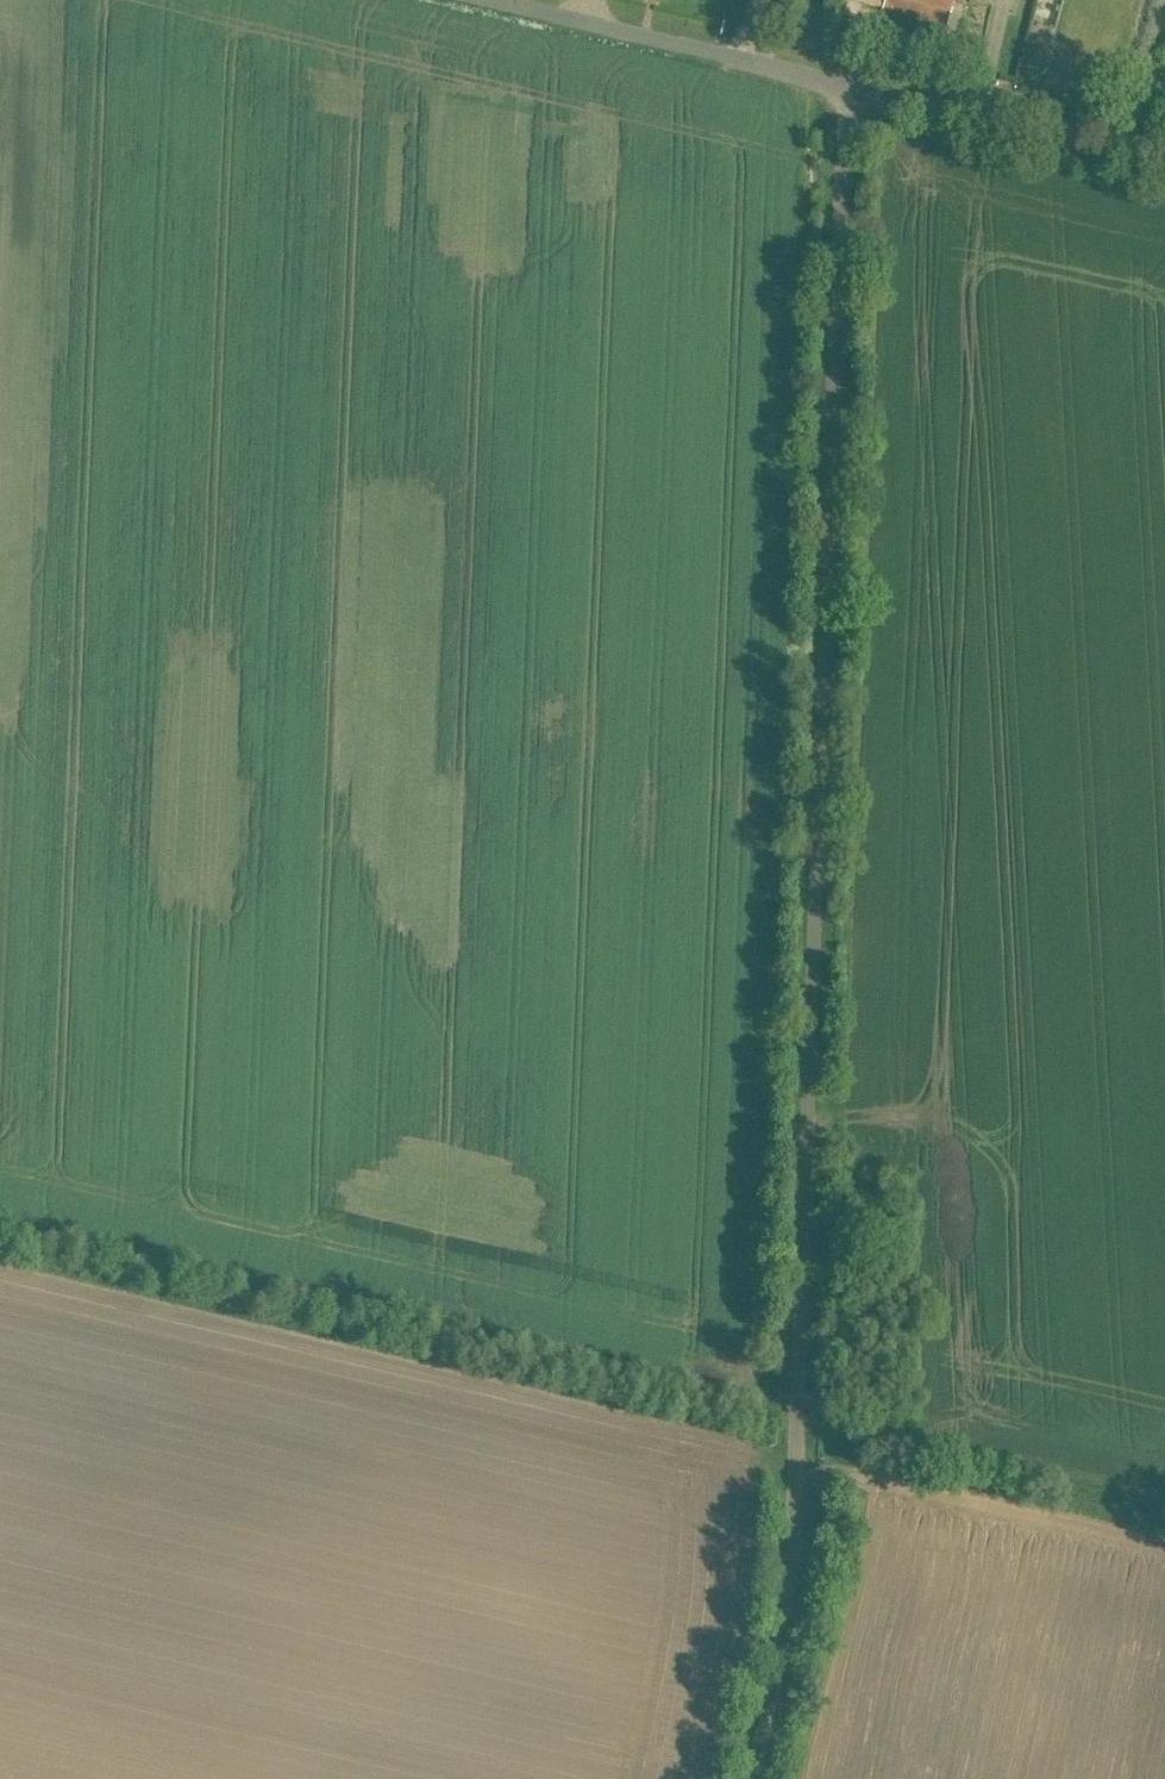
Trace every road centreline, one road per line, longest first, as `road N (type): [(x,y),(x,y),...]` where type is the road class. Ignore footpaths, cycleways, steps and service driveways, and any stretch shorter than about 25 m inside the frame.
road 1 (track): [(749,1778),(774,1673),(801,1283),(836,90)]
road 2 (residential): [(497,0),(1164,167)]

